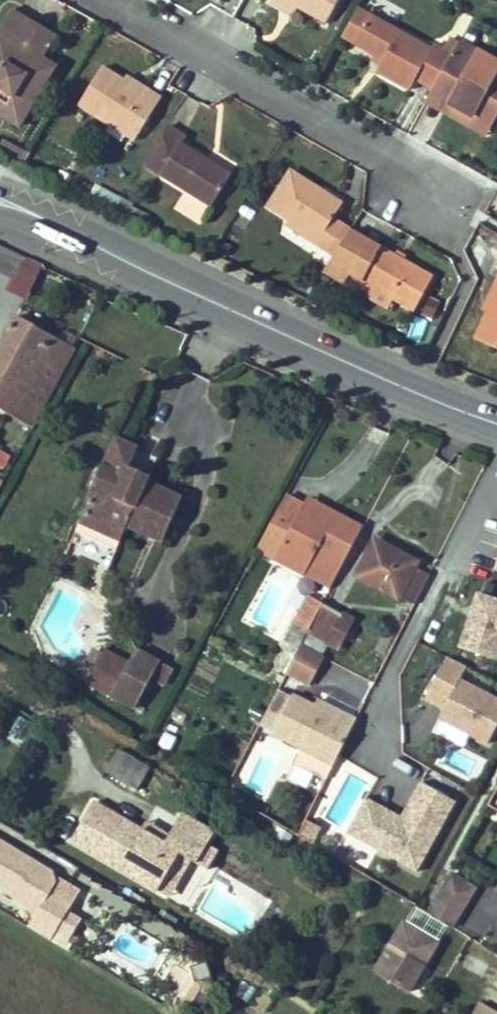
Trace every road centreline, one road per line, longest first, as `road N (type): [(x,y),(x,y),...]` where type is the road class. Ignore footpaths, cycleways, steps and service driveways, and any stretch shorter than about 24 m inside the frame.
road 1 (primary): [(496,421),(419,394),(41,217)]
road 2 (residential): [(98,0),(431,198),(429,217)]

